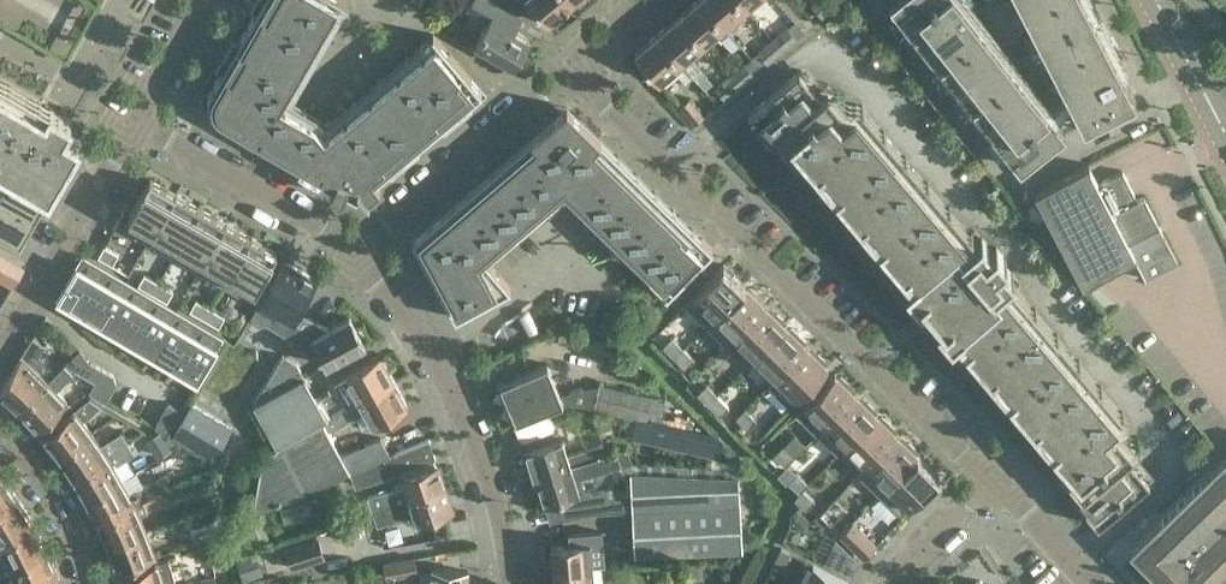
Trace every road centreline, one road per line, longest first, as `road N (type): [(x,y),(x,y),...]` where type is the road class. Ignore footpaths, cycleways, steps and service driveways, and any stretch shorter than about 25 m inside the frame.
road 1 (residential): [(984,484),(560,70)]
road 2 (residential): [(506,583),(502,527),(478,435),(359,242)]
road 3 (residential): [(0,353),(138,119)]
road 4 (residential): [(359,242),(560,70)]
road 5 (residential): [(359,242),(138,119)]
road 6 (residential): [(94,583),(74,530),(0,429)]
road 7 (residential): [(1093,583),(1012,495),(984,484)]
road 8 (residential): [(880,583),(984,484)]
road 9 (residential): [(138,119),(206,0)]
road 10 (secondary): [(1163,0),(1225,118)]

